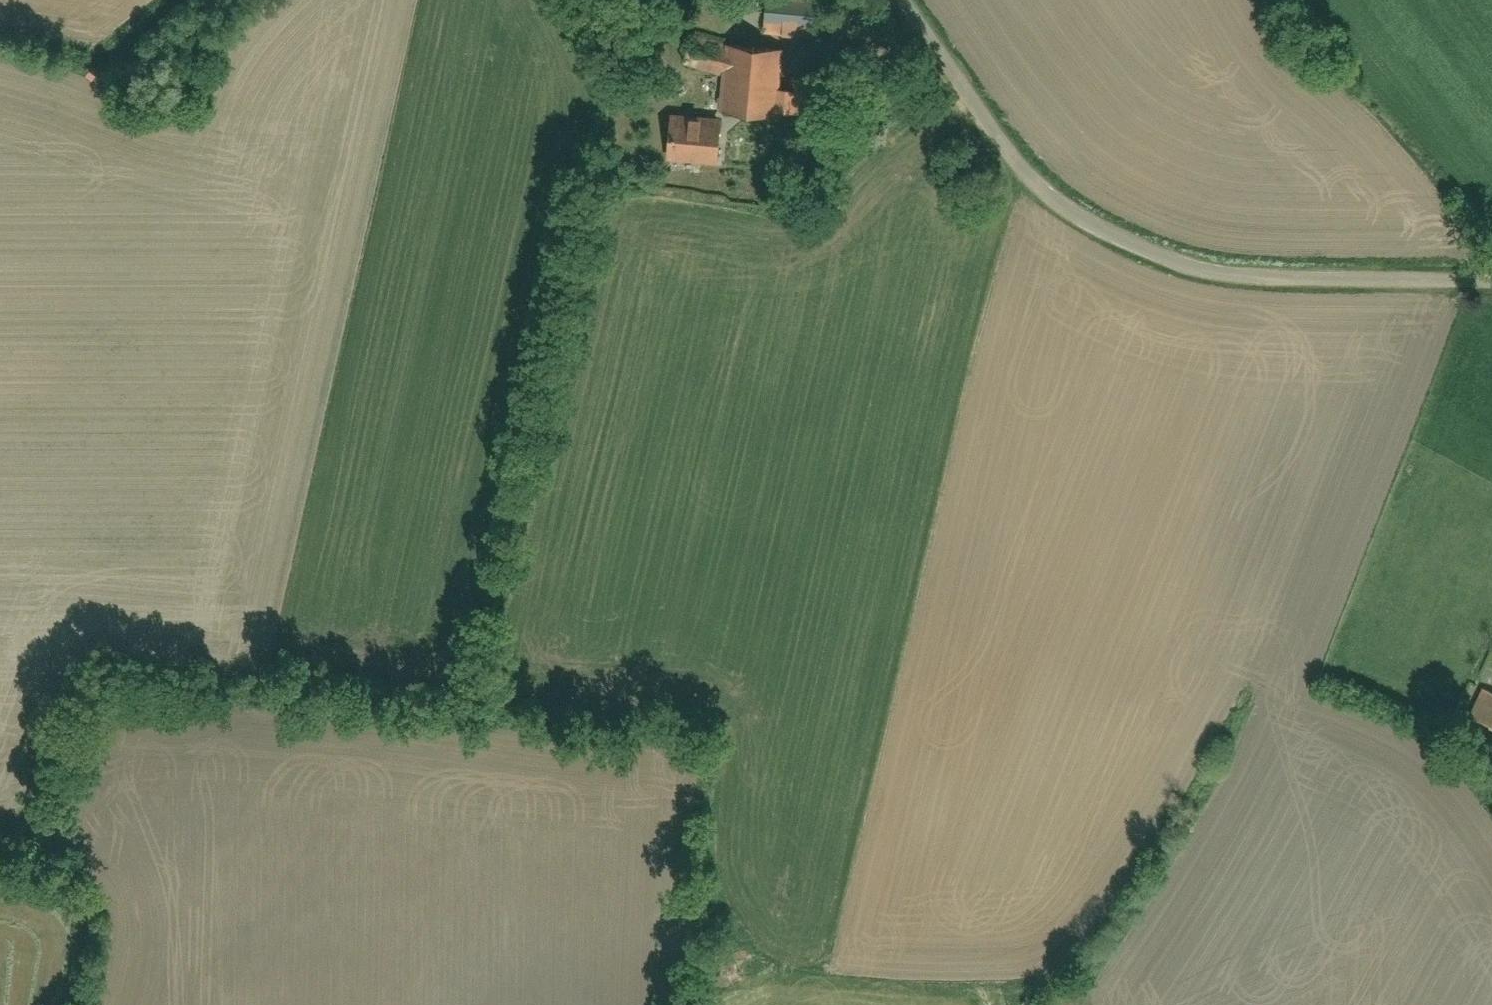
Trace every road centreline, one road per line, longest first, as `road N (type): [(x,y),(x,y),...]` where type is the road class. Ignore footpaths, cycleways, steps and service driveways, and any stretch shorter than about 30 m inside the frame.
road 1 (residential): [(1491,282),(1255,280),(1195,270),(1096,232),(1049,201),(903,0)]

